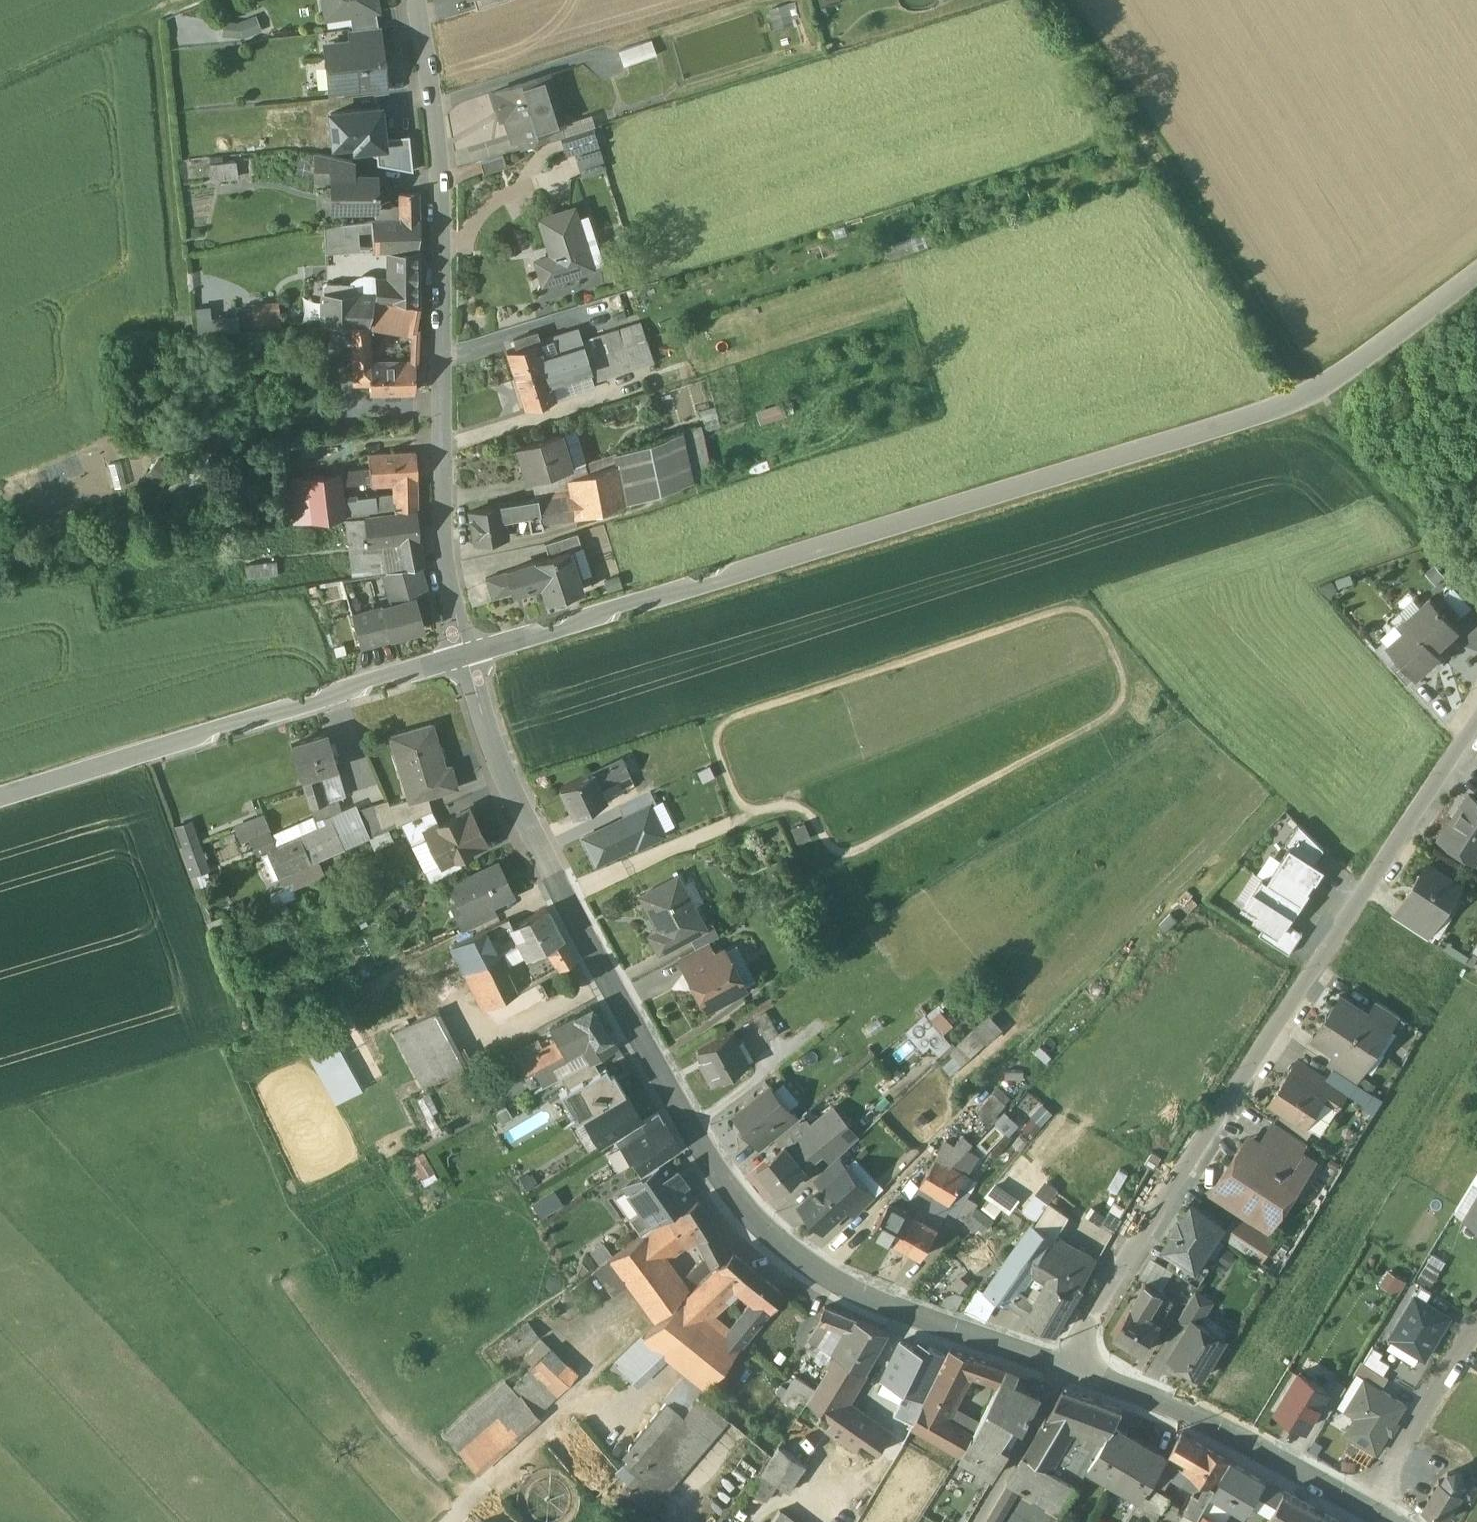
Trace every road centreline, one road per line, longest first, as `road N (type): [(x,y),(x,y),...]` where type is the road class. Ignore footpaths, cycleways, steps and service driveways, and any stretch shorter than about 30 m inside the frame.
road 1 (unclassified): [(467,655),(556,633),(627,604),(710,587),(1296,401),(1476,273)]
road 2 (residential): [(1054,1367),(864,1306),(777,1247),(747,1213),(575,918),(488,735),(467,655)]
road 3 (residential): [(1476,721),(1054,1367)]
road 4 (track): [(1476,575),(1319,389),(1061,0)]
road 5 (residential): [(467,655),(447,557),(448,176),(424,0)]
road 6 (unclassified): [(0,796),(467,655)]
road 7 (residential): [(1365,1519),(1174,1416),(1054,1367)]
road 8 (track): [(0,100),(218,0)]
road 9 (residential): [(1365,1519),(1476,1329)]
road 10 (track): [(454,1521),(582,1392)]
road 11 (track): [(977,1521),(1065,1371)]

